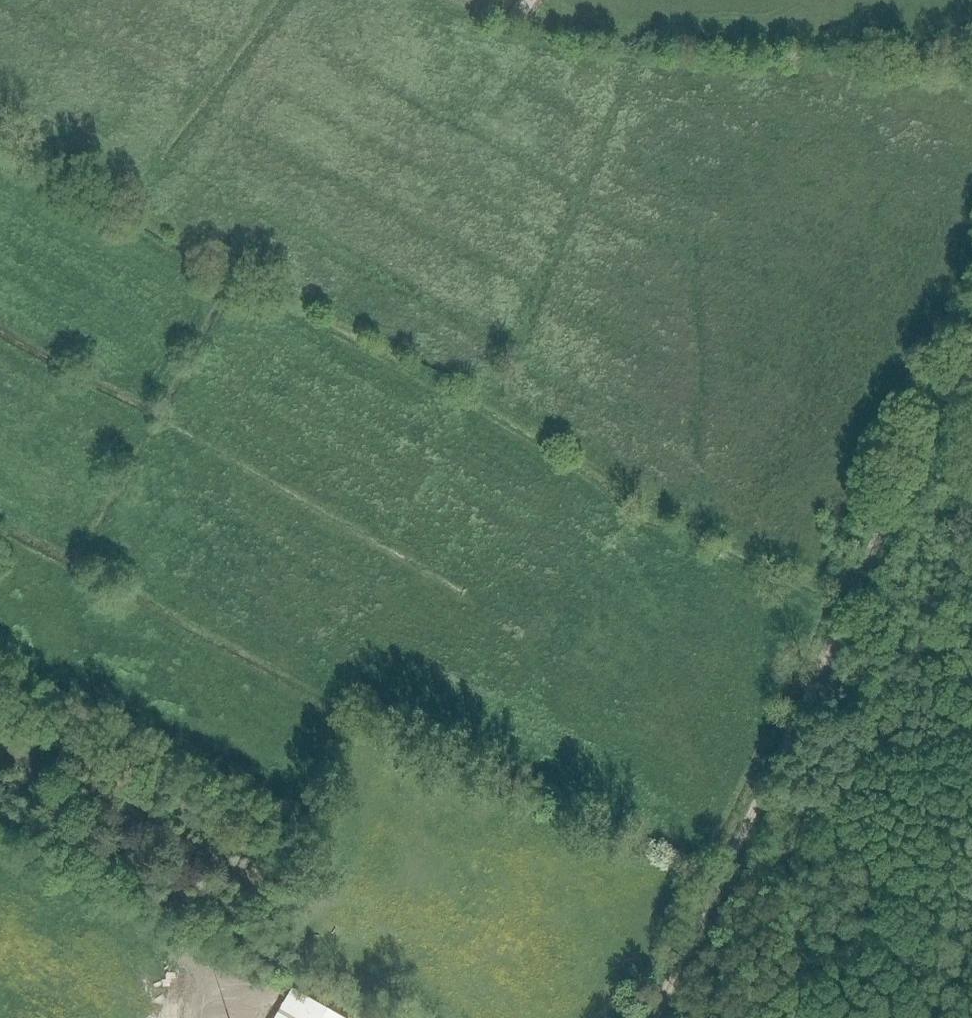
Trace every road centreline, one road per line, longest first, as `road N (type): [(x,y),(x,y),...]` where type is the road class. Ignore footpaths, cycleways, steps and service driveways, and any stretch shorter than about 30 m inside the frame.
road 1 (track): [(486,0),(520,16),(594,27),(971,58)]
road 2 (track): [(786,744),(971,349)]
road 3 (track): [(659,1017),(786,744)]

